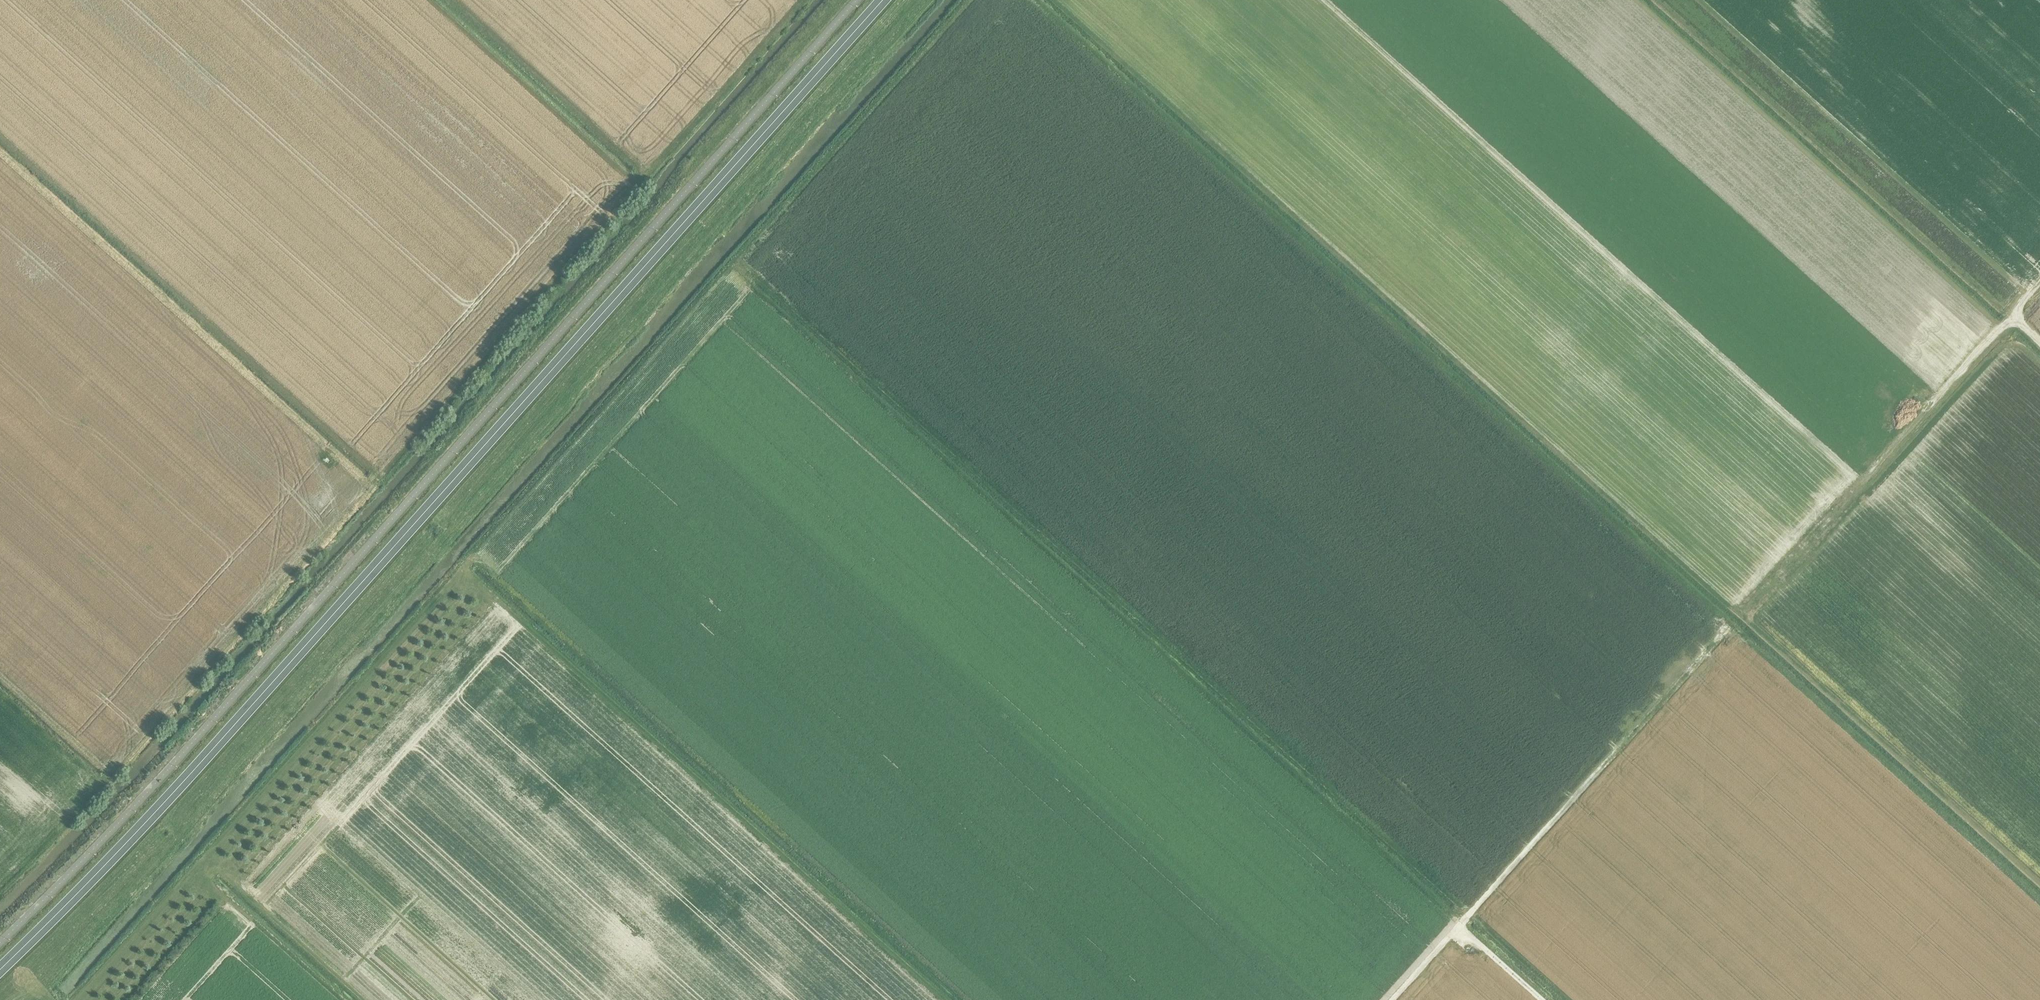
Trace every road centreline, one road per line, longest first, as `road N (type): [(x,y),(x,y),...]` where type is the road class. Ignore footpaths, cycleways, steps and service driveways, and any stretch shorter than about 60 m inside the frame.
road 1 (track): [(1394,999),(1731,623)]
road 2 (track): [(2039,342),(2016,320),(1997,330),(1740,615)]
road 3 (track): [(361,999),(204,859)]
road 4 (track): [(204,859),(77,999)]

